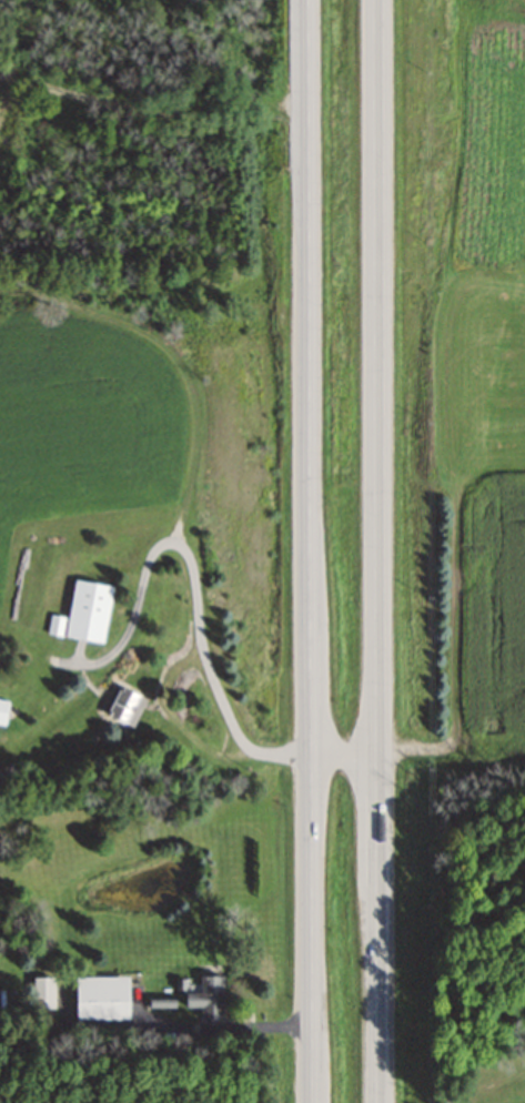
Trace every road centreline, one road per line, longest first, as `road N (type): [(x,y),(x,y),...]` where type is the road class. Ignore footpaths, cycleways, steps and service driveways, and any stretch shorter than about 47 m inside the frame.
road 1 (trunk): [(375,1102),(379,0)]
road 2 (trunk): [(312,0),(312,1102)]

